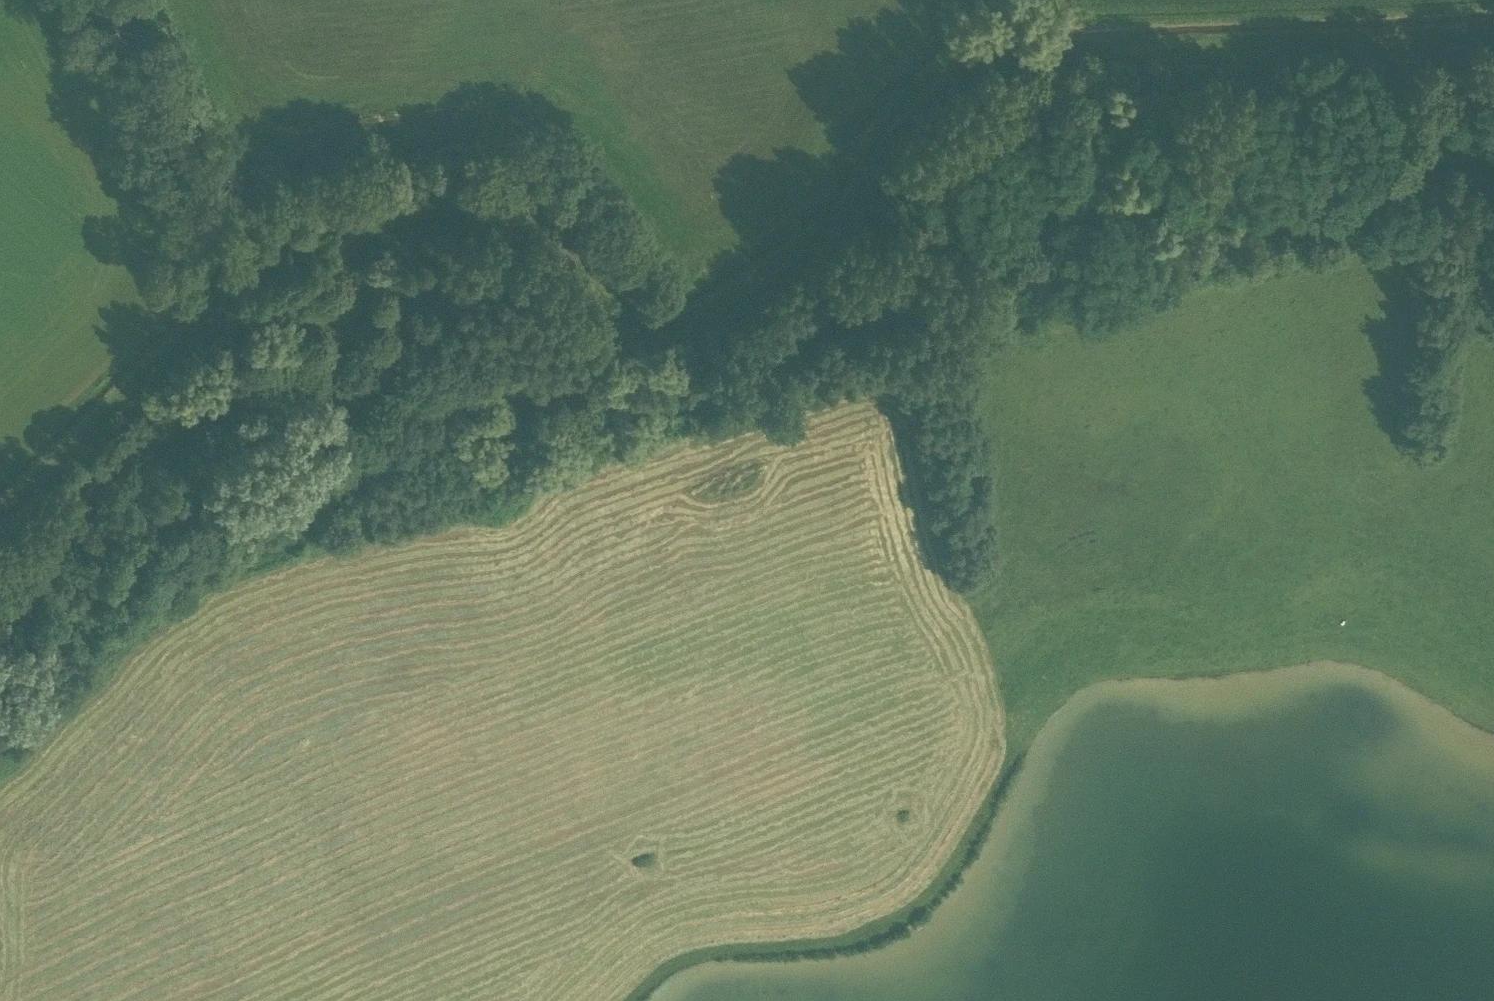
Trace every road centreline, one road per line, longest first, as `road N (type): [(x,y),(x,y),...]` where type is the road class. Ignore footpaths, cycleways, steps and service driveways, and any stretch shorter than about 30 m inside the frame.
road 1 (track): [(0,512),(163,349),(291,292),(395,219),(529,207),(640,317),(669,316),(707,302),(838,219),(860,191),(871,149),(922,81),(1001,29),(1065,52),(1493,37)]

